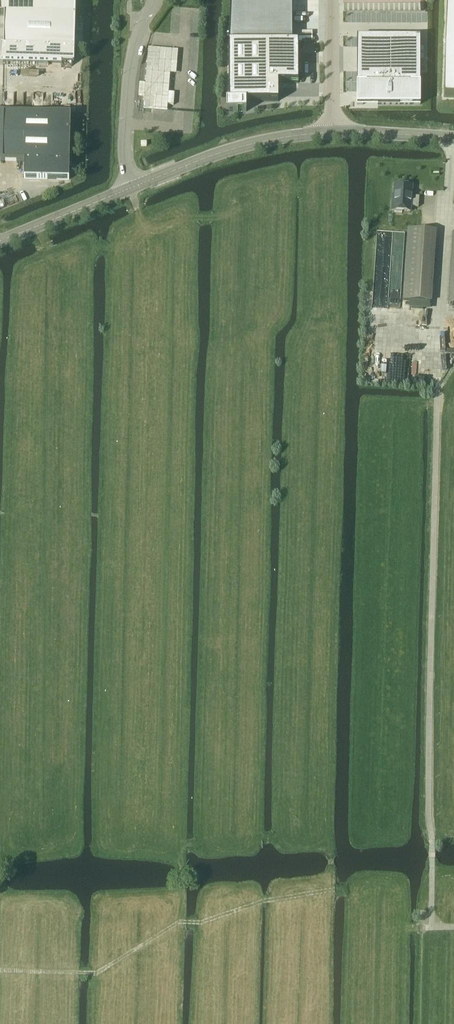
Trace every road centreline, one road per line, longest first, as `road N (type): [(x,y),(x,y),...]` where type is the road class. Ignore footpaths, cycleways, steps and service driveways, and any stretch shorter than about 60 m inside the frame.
road 1 (track): [(440,372),(434,864),(423,1023)]
road 2 (track): [(0,969),(99,973),(178,923),(335,889),(395,922),(453,923)]
road 3 (tertiary): [(131,187),(246,144),(333,131)]
road 4 (unclassified): [(155,0),(131,58),(124,155),(131,187)]
road 5 (tertiary): [(0,239),(131,187)]
road 6 (unclassified): [(332,0),(333,131)]
road 7 (tertiary): [(333,131),(453,136)]

